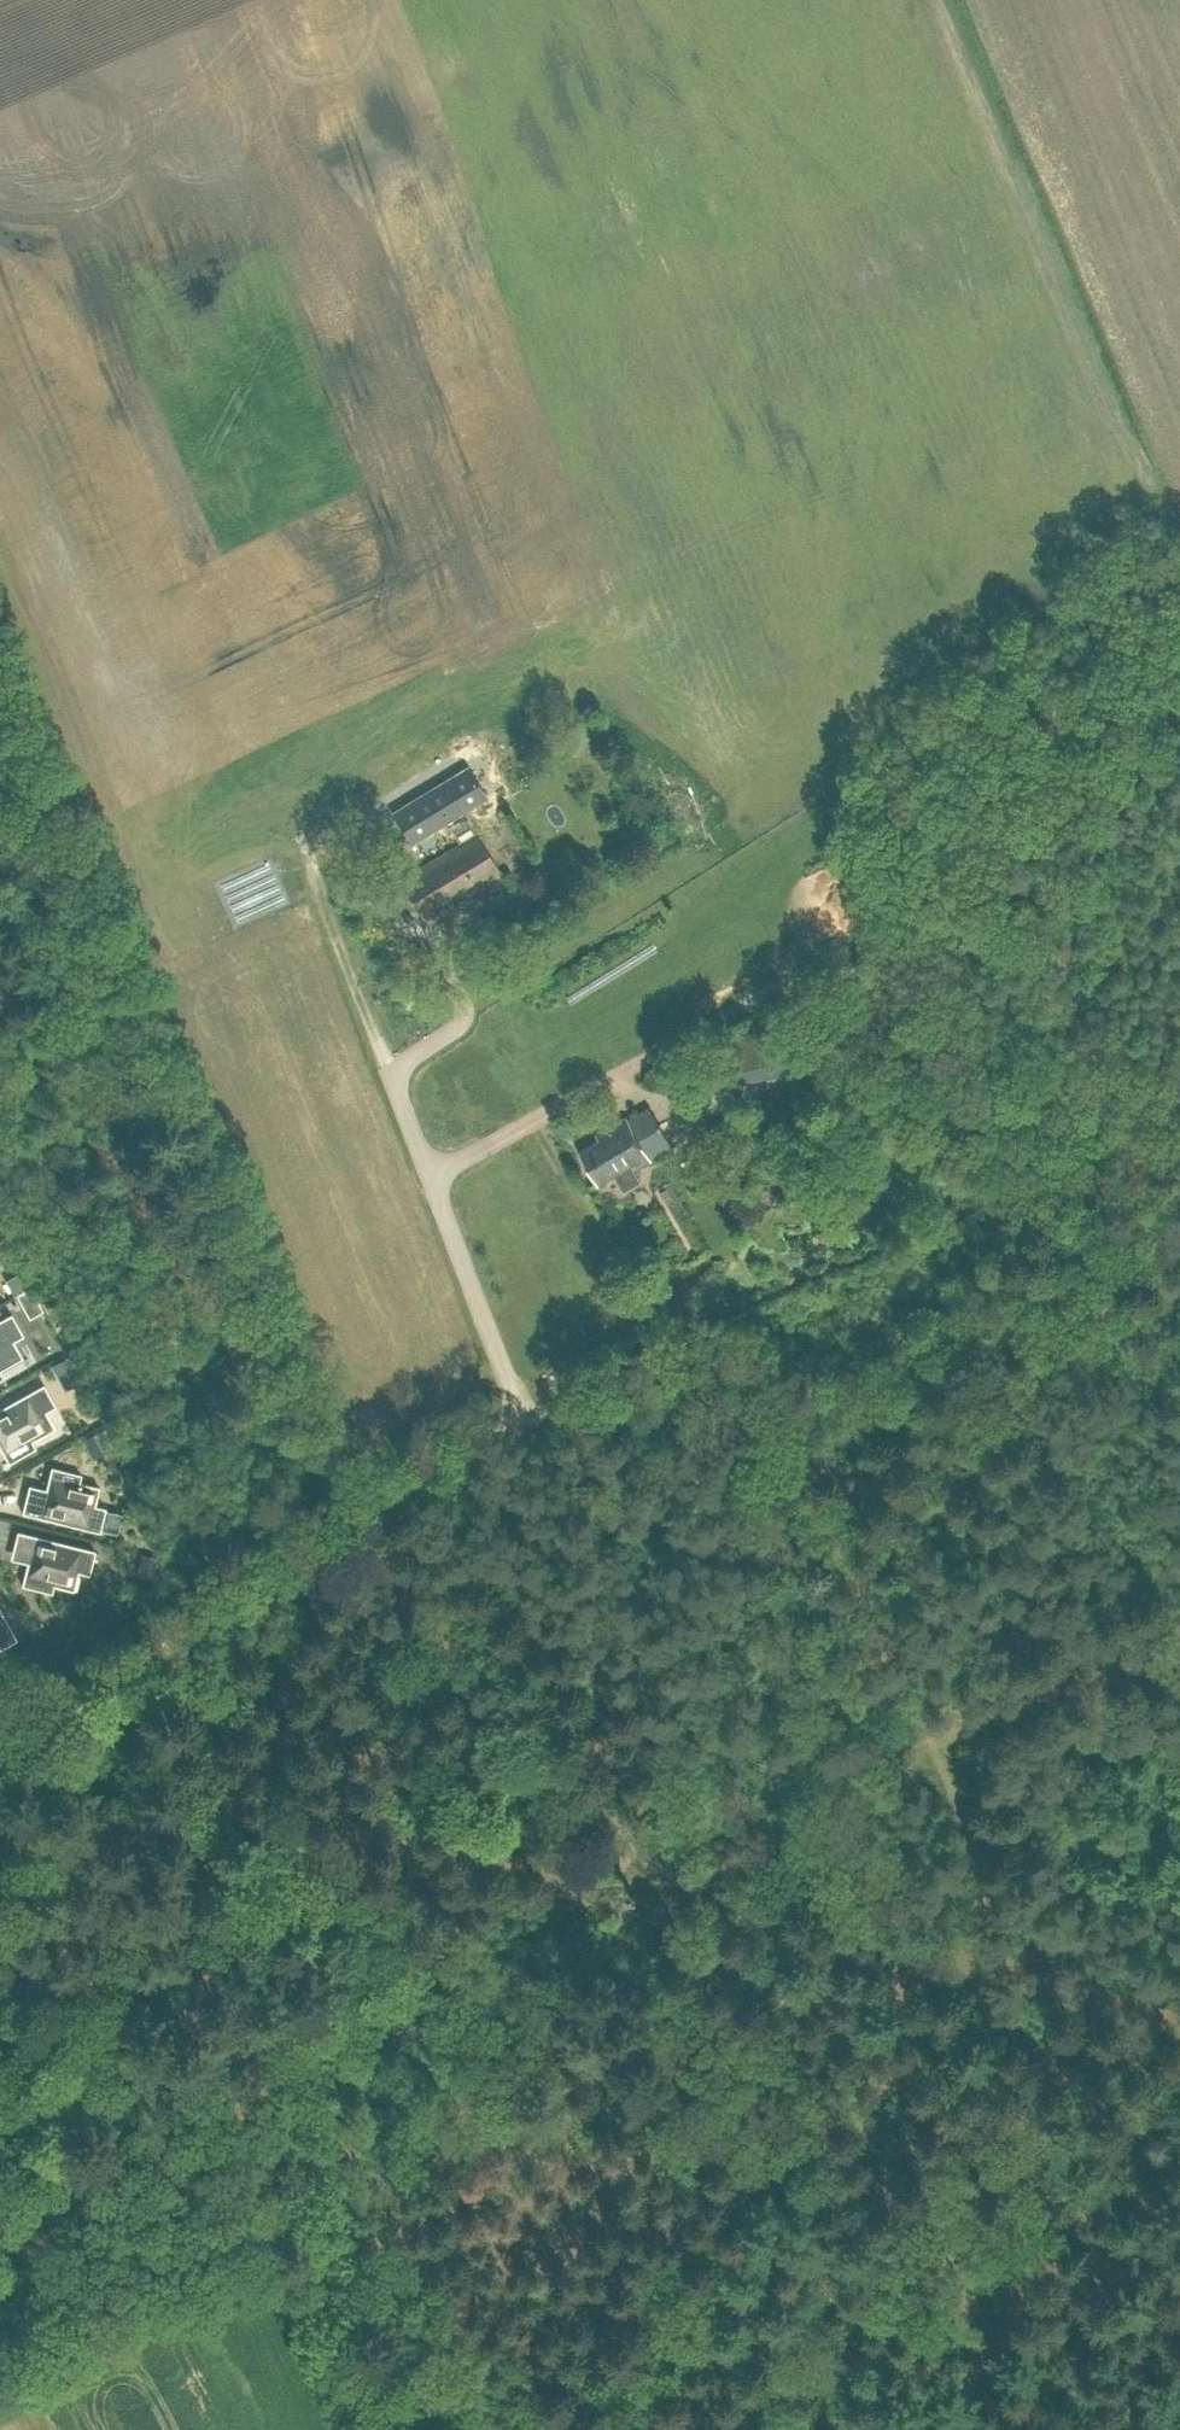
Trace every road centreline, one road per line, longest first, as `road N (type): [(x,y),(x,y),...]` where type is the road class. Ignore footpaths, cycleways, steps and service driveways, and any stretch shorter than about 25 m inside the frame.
road 1 (track): [(0,1726),(360,1518)]
road 2 (track): [(1179,2181),(1064,1977),(1179,1995)]
road 3 (track): [(360,1518),(458,1449),(553,1403)]

